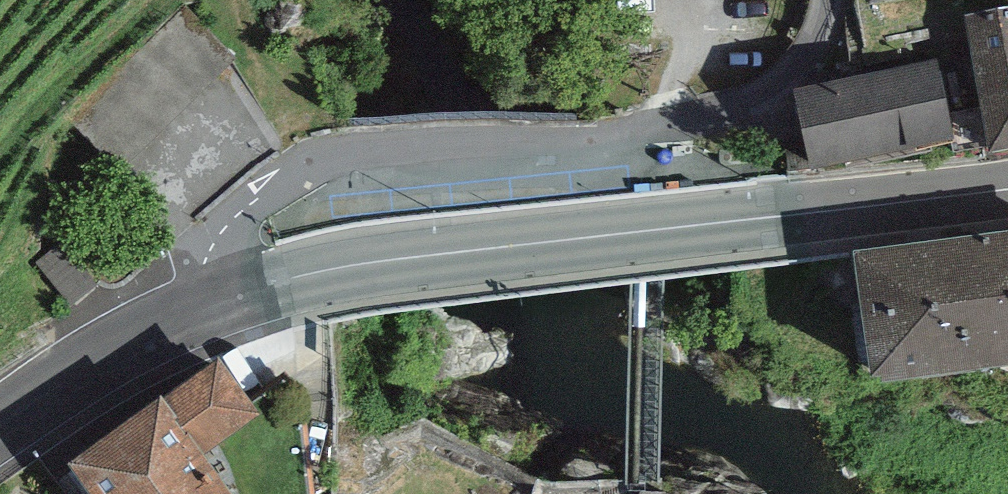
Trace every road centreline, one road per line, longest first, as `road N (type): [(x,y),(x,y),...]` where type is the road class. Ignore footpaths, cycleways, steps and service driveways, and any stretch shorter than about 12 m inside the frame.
road 1 (residential): [(827,0),(811,49),(765,93),(612,149),(326,164),(278,183),(239,215),(211,266),(217,298)]
road 2 (primary): [(281,281),(1007,196)]
road 3 (primary): [(217,298),(121,341),(0,426)]

